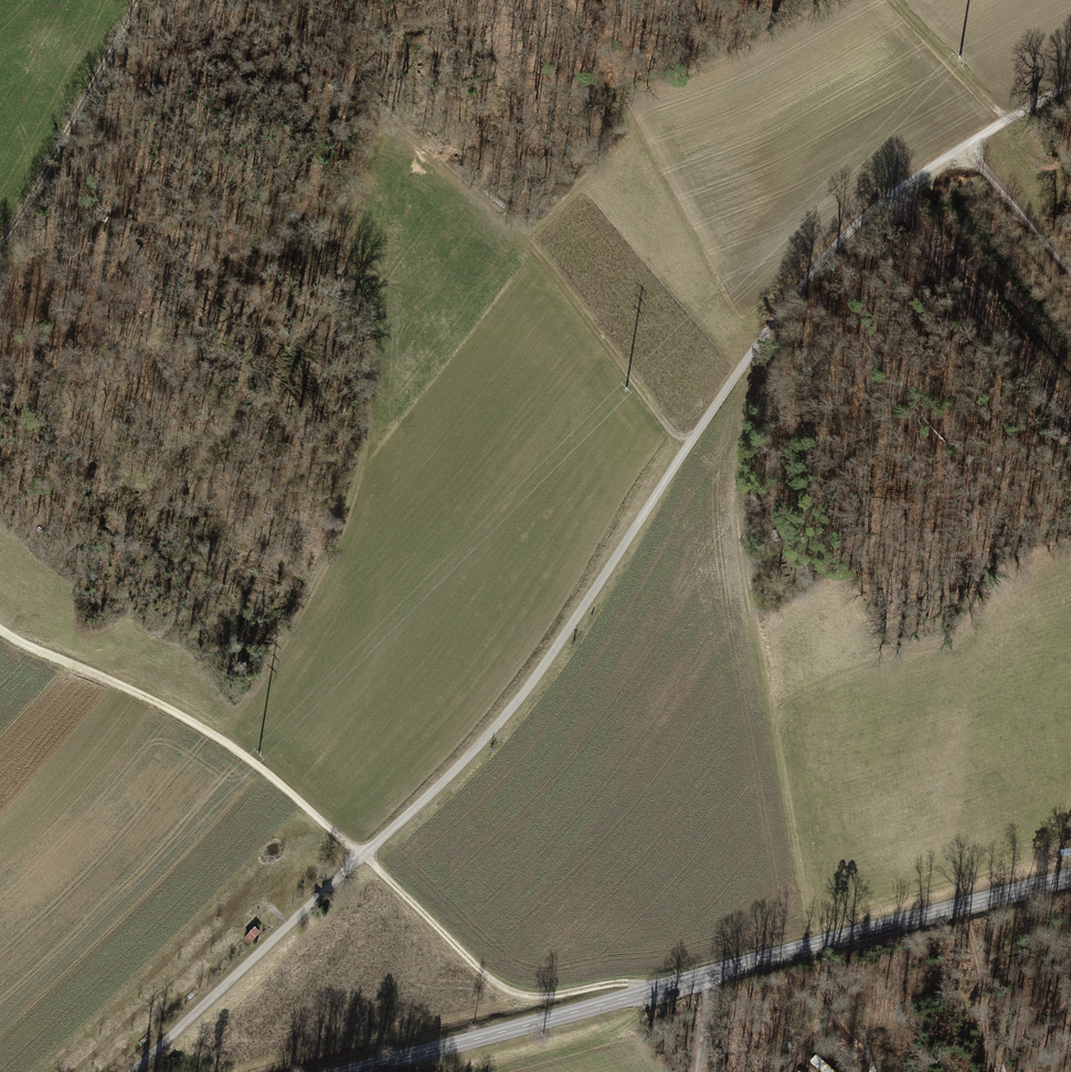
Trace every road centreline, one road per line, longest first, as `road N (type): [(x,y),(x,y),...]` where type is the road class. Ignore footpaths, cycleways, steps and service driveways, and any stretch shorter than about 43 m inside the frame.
road 1 (unclassified): [(1070,83),(912,179),(831,254),(763,339),(492,733),(136,1071)]
road 2 (track): [(0,634),(150,699),(226,743),(374,865),(497,984),(522,995),(615,984),(648,992)]
road 3 (primary): [(357,1071),(1070,877)]
road 4 (track): [(349,79),(367,420),(362,473),(350,517),(226,743)]
road 5 (track): [(688,445),(464,176),(405,137)]
road 6 (track): [(1070,435),(892,198)]
road 7 (track): [(0,248),(37,196),(125,28)]
road 8 (track): [(961,907),(997,1071)]
road 9 (track): [(967,144),(1070,276)]
road 10 (track): [(1008,118),(890,0)]
road 11 (track): [(806,950),(866,1071)]

